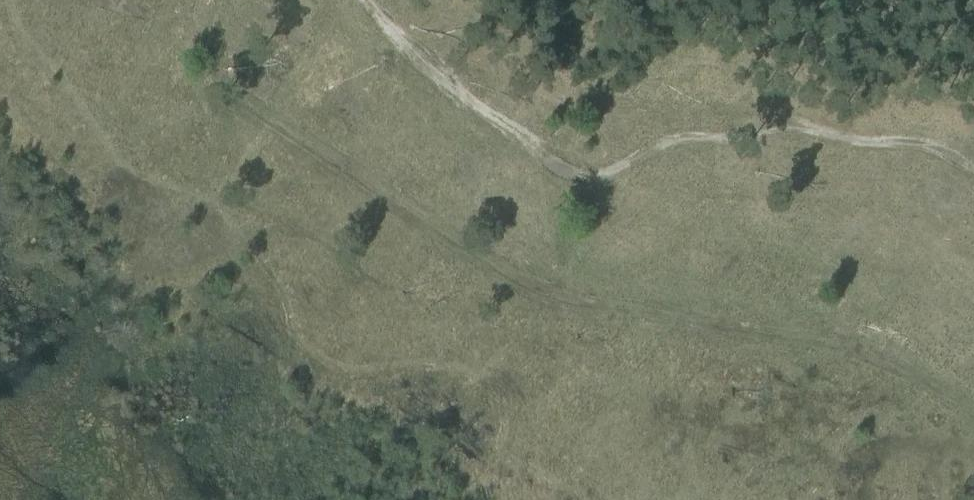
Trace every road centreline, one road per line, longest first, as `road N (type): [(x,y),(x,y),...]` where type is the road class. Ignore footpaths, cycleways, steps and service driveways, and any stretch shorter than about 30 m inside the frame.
road 1 (track): [(222,0),(212,62),(237,100),(483,258),(554,291),(859,345),(973,407)]
road 2 (track): [(360,0),(449,88),(582,179),(677,143),(755,137),(782,124),(942,152),(973,175)]

